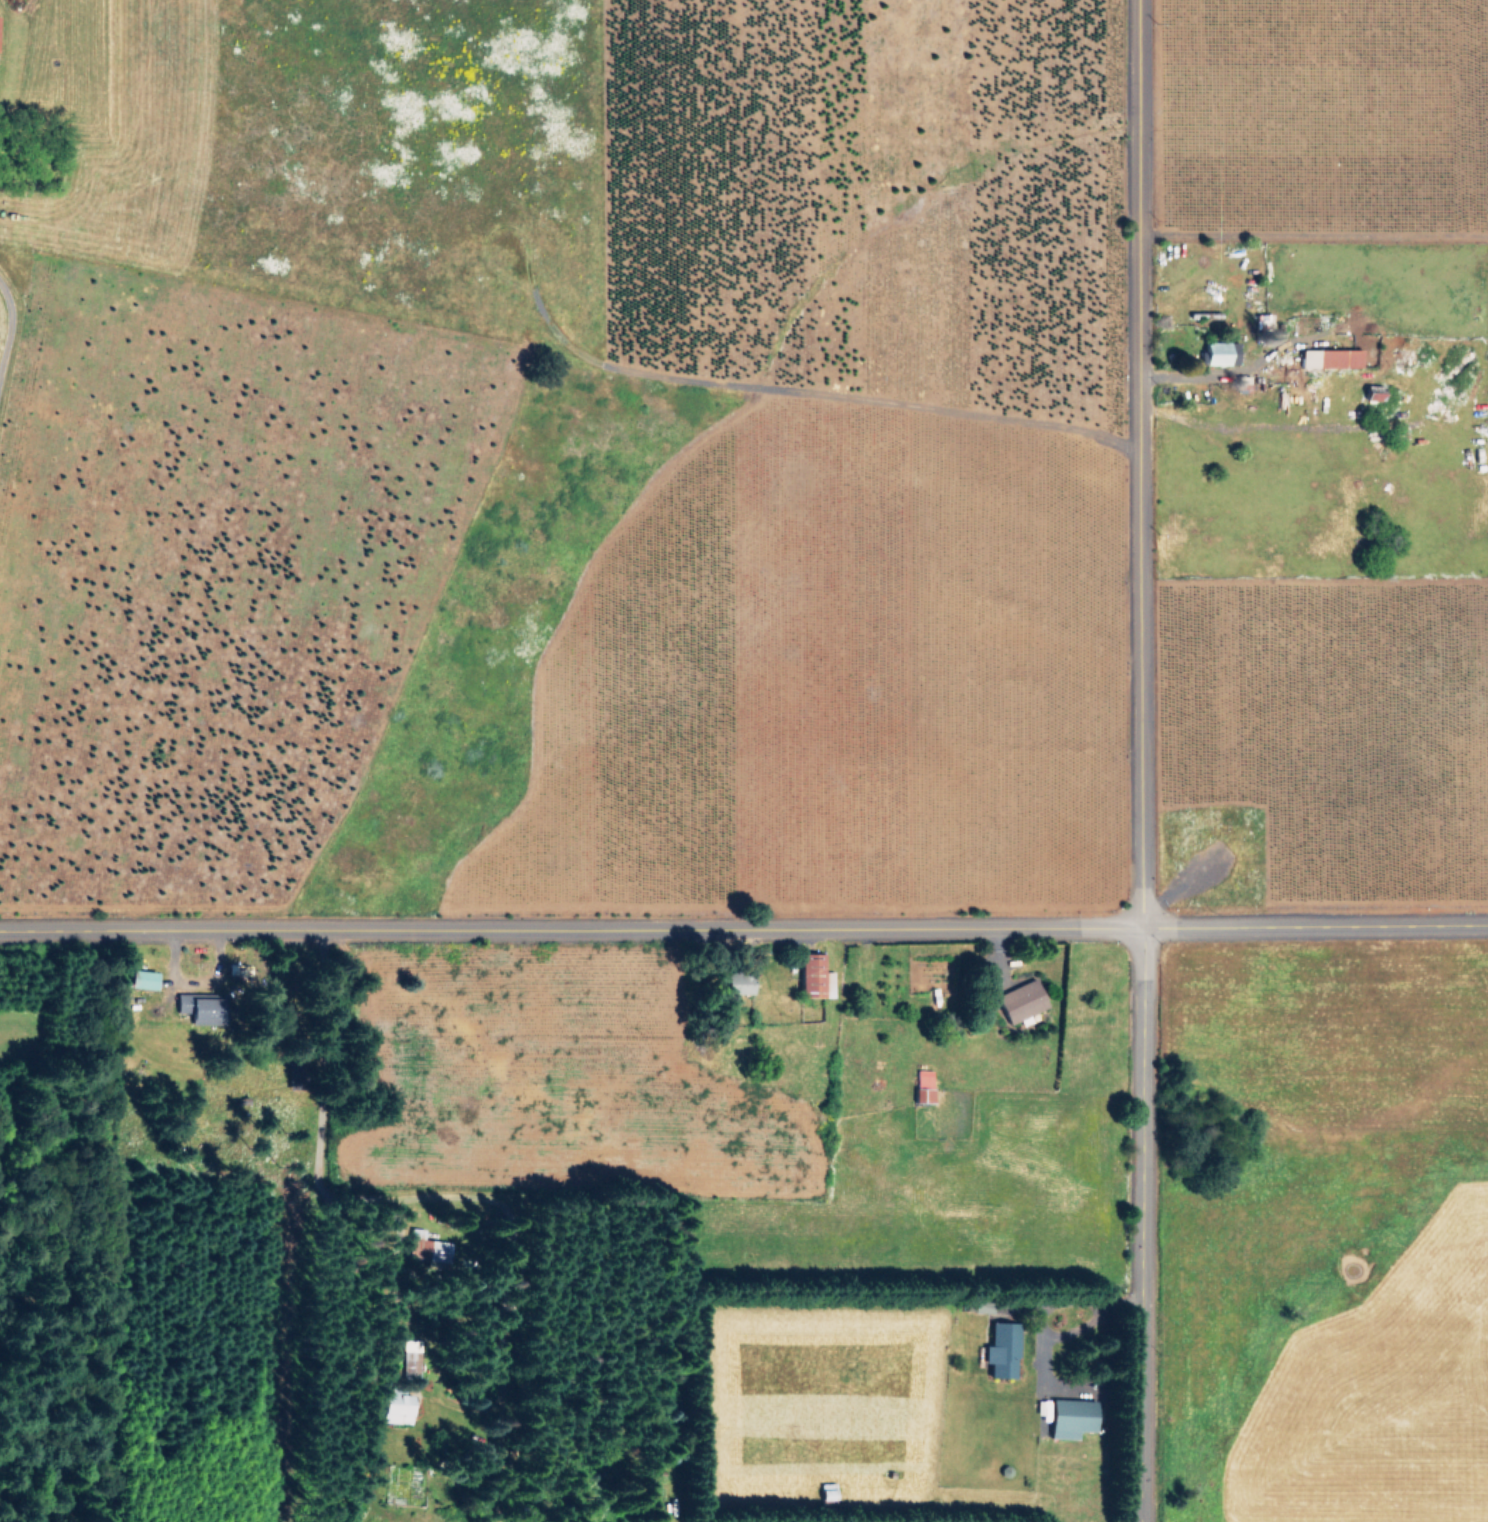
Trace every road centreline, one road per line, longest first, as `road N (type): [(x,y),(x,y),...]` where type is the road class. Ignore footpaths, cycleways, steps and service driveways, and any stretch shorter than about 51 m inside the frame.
road 1 (tertiary): [(1147,931),(0,932)]
road 2 (tertiary): [(1145,0),(1147,931)]
road 3 (residential): [(1141,1521),(1147,931)]
road 4 (residential): [(1487,929),(1147,931)]

